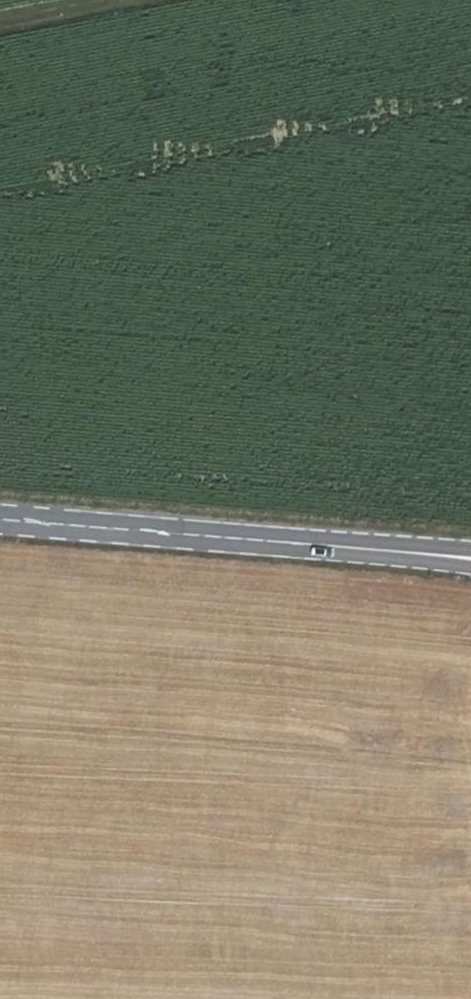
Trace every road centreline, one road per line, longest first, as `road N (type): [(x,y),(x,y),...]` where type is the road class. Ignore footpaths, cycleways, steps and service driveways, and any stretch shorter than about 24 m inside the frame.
road 1 (secondary): [(385,549),(0,519)]

